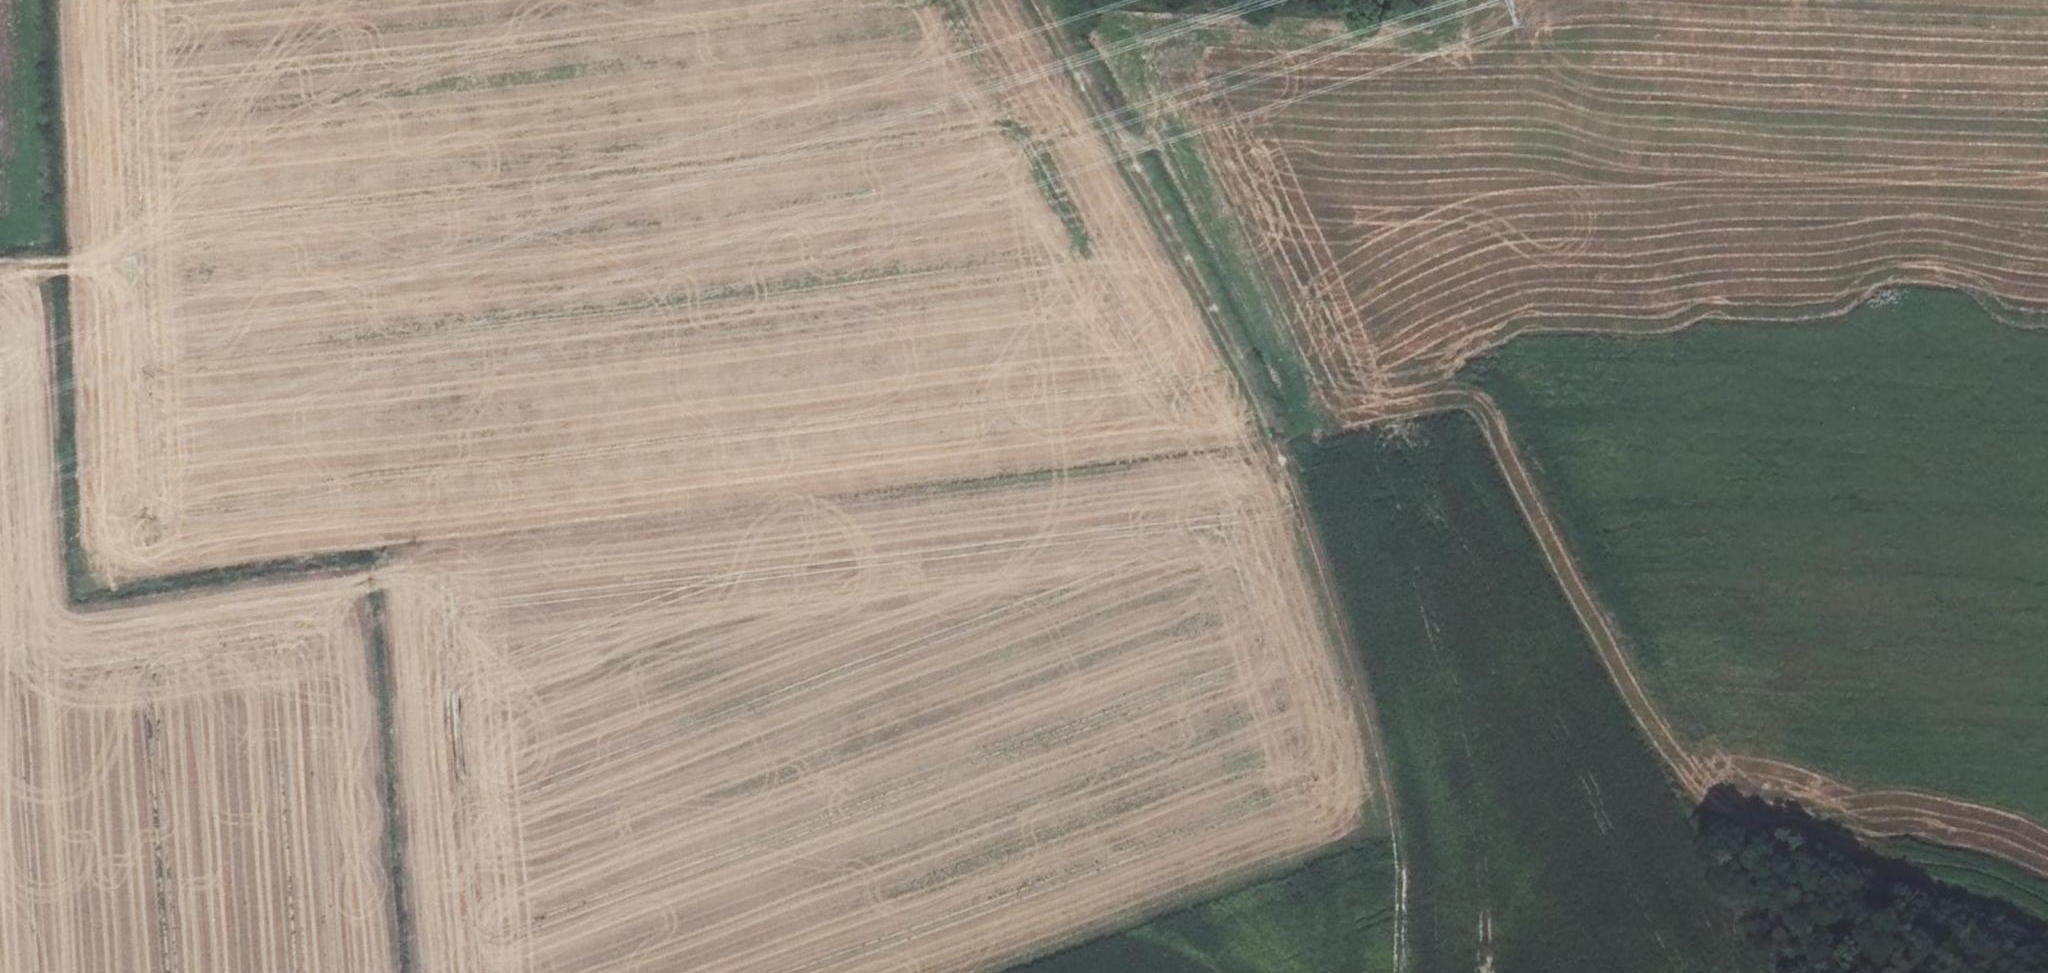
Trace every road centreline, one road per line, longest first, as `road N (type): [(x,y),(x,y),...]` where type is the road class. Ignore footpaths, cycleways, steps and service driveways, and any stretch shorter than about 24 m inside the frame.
road 1 (track): [(1123,153),(1145,33),(1444,38),(1449,0)]

